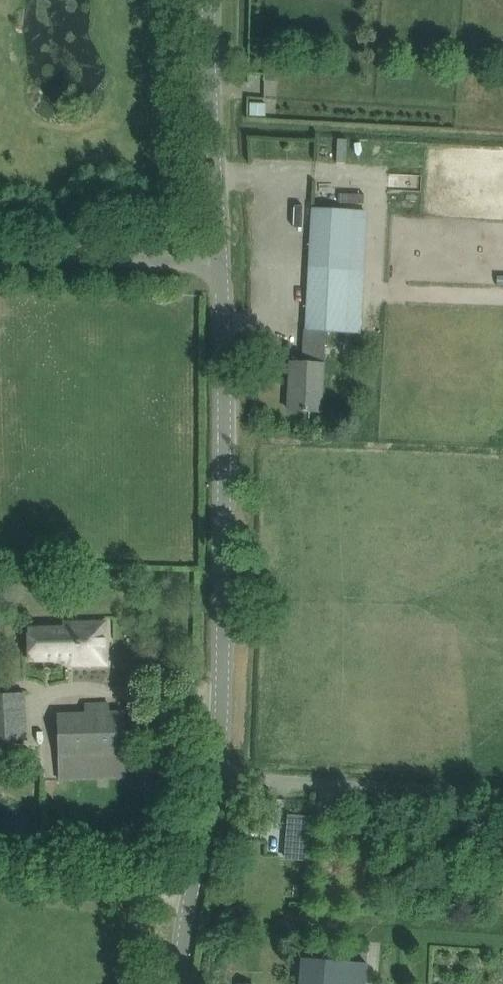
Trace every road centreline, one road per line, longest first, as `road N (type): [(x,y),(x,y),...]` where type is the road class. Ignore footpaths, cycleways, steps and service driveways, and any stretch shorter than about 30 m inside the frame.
road 1 (tertiary): [(214,776),(223,687),(219,263)]
road 2 (unclassified): [(502,791),(214,776)]
road 3 (tertiary): [(219,263),(209,0)]
road 4 (unclassified): [(219,263),(0,249)]
road 5 (tertiary): [(179,983),(214,776)]

